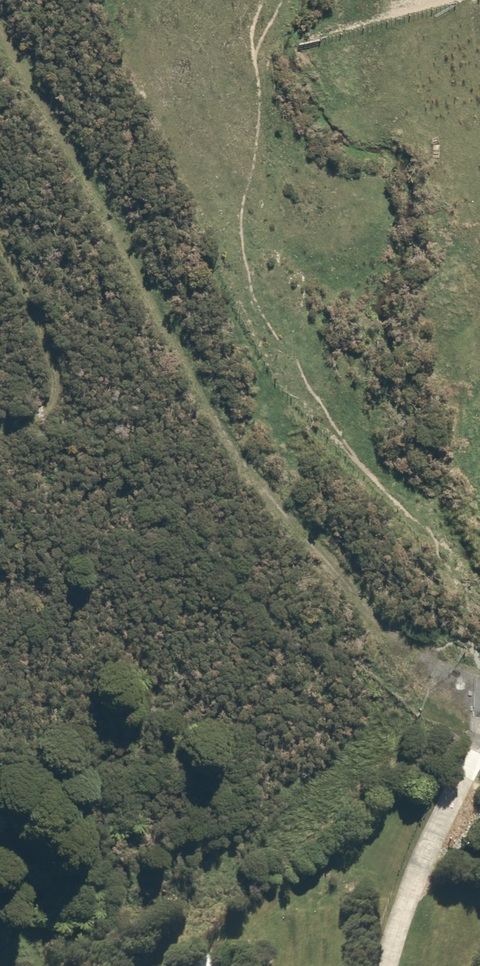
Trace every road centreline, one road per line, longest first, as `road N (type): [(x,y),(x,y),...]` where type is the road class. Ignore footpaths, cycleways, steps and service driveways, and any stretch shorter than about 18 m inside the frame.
road 1 (track): [(0,29),(239,455),(401,647),(479,693)]
road 2 (track): [(0,245),(47,341),(56,385),(47,410),(0,436)]
road 3 (track): [(0,812),(23,848),(27,936),(37,965)]

